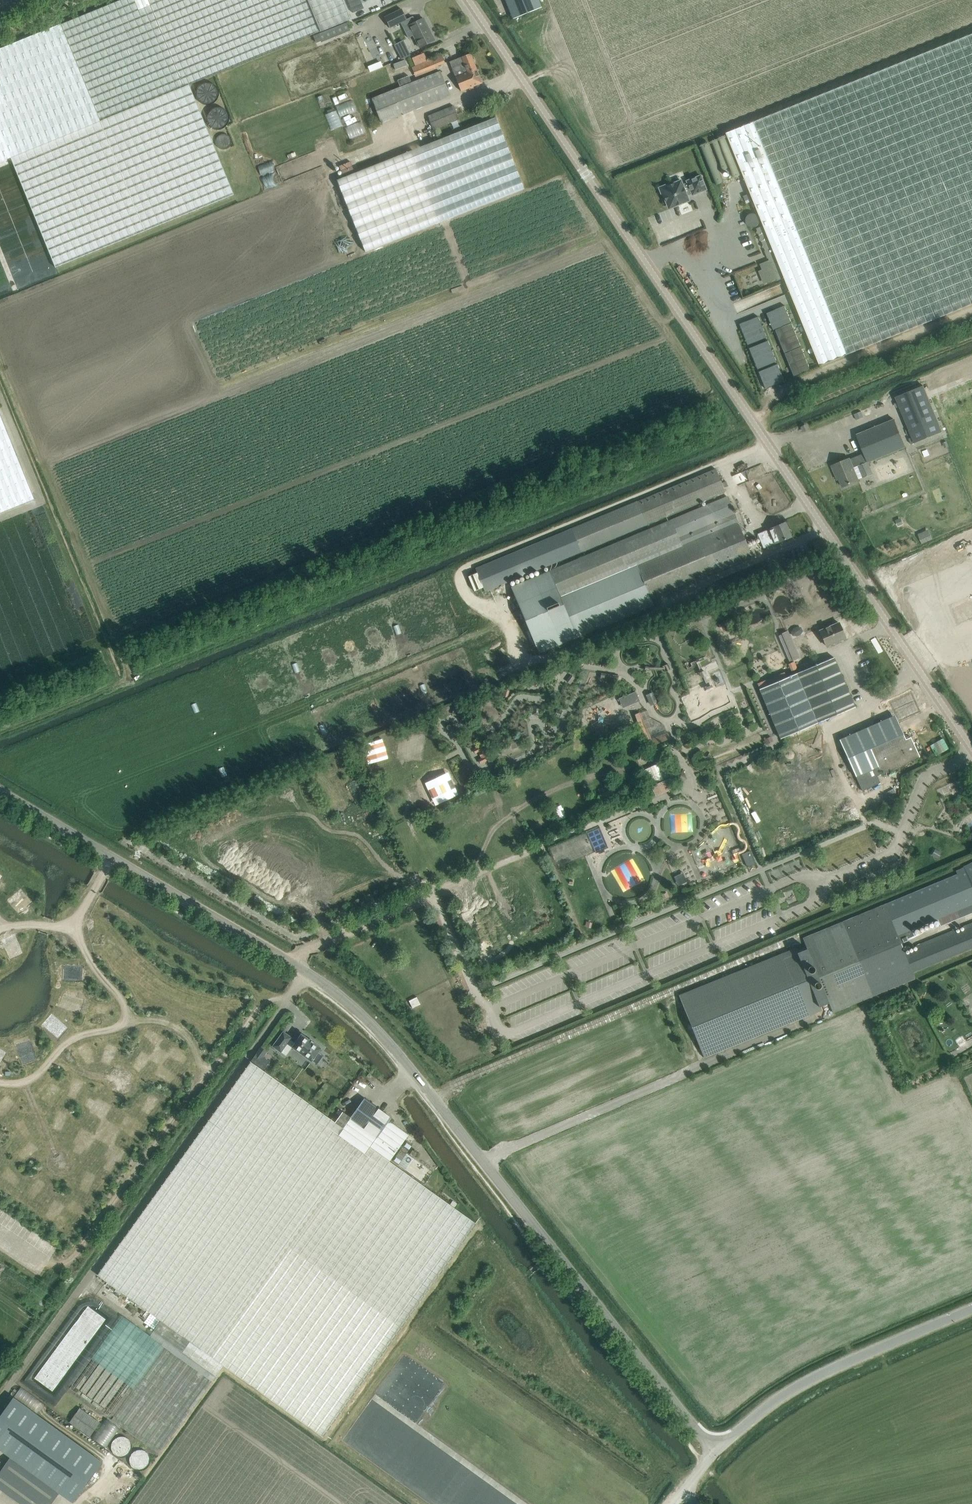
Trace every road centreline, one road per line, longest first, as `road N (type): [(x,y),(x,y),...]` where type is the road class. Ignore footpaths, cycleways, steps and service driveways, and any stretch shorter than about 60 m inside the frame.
road 1 (unclassified): [(715,1451),(357,1008),(289,957),(0,790)]
road 2 (tertiary): [(971,747),(469,0)]
road 3 (unclassified): [(715,1451),(796,1387),(971,1311)]

